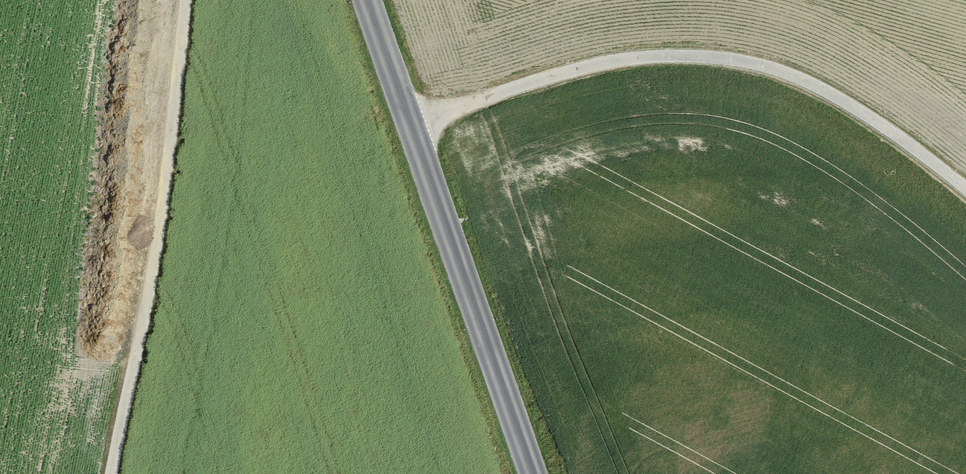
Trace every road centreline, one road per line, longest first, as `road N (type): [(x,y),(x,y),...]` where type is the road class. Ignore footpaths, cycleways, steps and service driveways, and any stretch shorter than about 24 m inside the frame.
road 1 (track): [(408,121),(603,64),(718,58),(770,68),(842,100),(965,191)]
road 2 (tertiary): [(535,473),(369,0)]
road 3 (track): [(188,0),(163,238),(119,473)]

